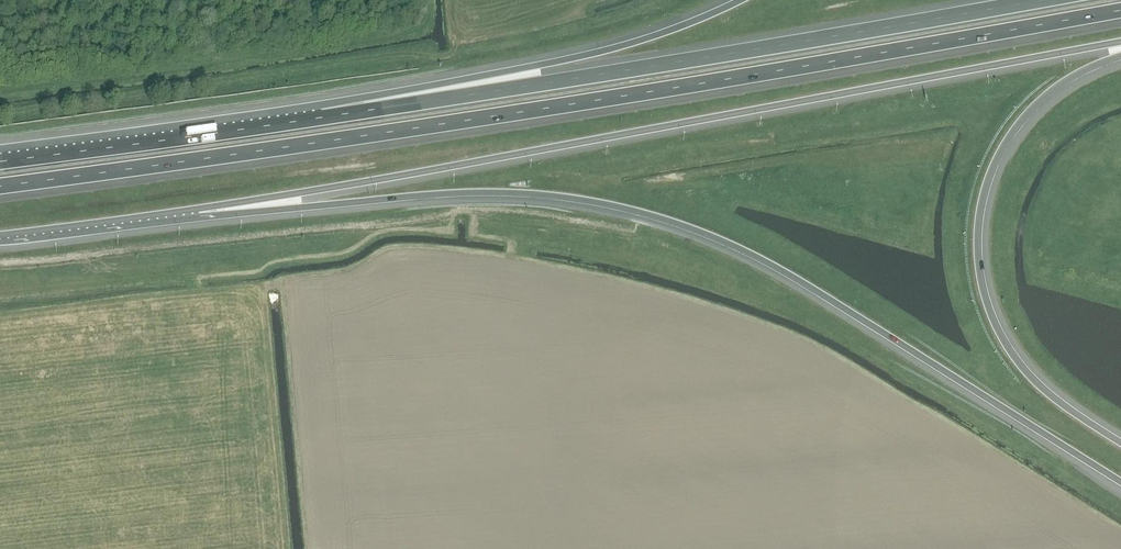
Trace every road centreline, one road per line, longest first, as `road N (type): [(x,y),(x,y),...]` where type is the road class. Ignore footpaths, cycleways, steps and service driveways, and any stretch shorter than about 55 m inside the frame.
road 1 (motorway): [(0,191),(1120,12)]
road 2 (motorway): [(198,208),(475,192),(635,211),(779,268),(1120,482)]
road 3 (motorway): [(198,208),(1120,42)]
road 4 (motorway): [(1042,0),(321,118)]
road 5 (motorway): [(1120,442),(1048,395),(1019,363),(990,311),(978,248),(985,191),(1010,134),(1068,79),(1120,56)]
road 6 (motorway): [(739,0),(638,41),(321,118)]
road 7 (motorway): [(321,118),(0,160)]
road 8 (motorway): [(0,235),(198,208)]

